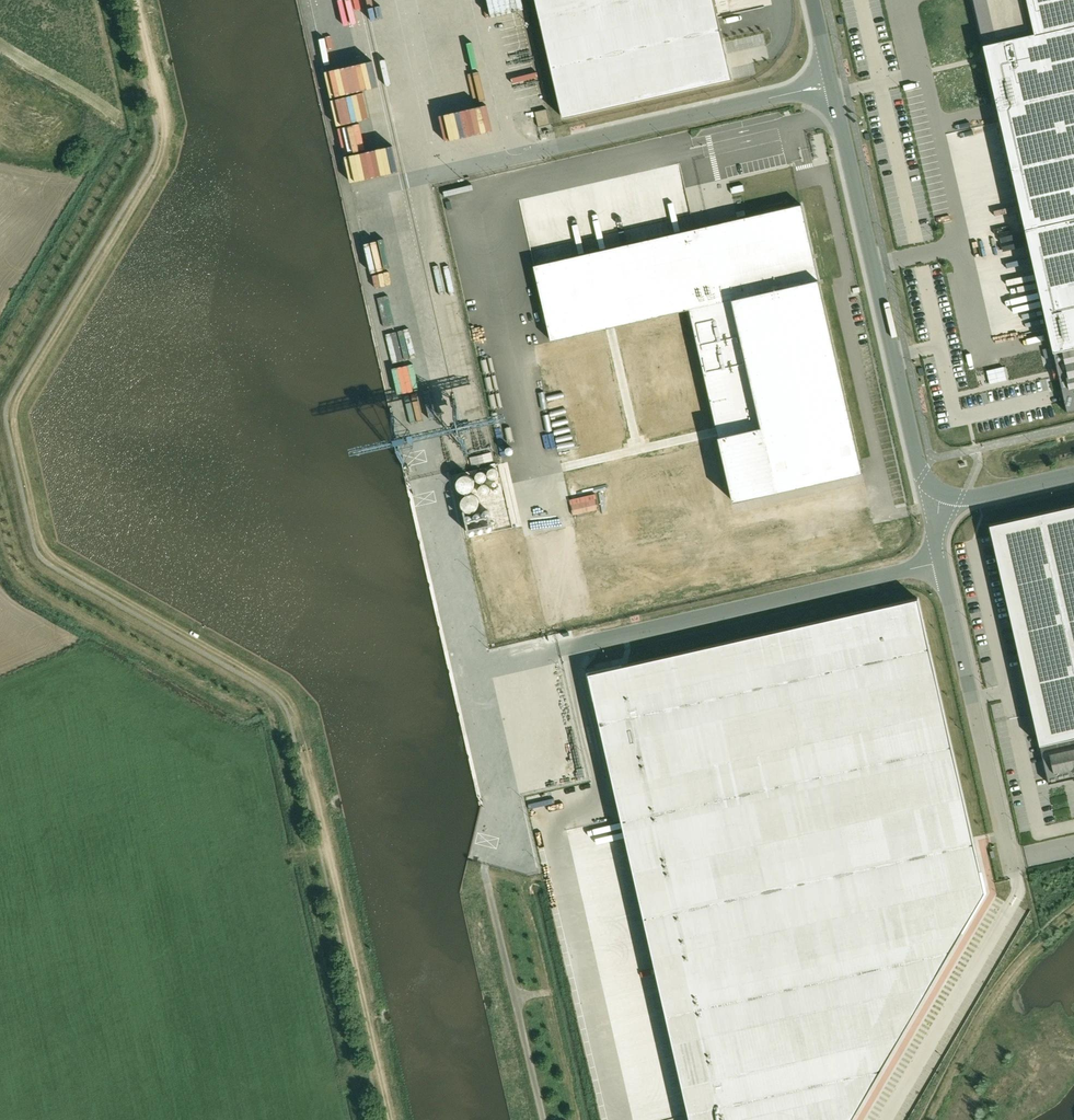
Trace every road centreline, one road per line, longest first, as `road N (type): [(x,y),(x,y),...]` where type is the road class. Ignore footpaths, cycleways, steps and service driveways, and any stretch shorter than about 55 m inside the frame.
road 1 (track): [(138,0),(164,115),(160,158),(20,393),(14,428),(39,538),(60,564),(263,680),(292,707),(392,1119)]
road 2 (unclassified): [(831,85),(367,192),(434,486),(427,529)]
road 3 (unclassified): [(831,85),(928,506)]
road 4 (unclassified): [(928,506),(1009,858)]
road 5 (unclassified): [(544,1119),(485,869)]
road 6 (track): [(928,1119),(996,995),(1036,951)]
road 7 (unclassified): [(1073,473),(928,506)]

